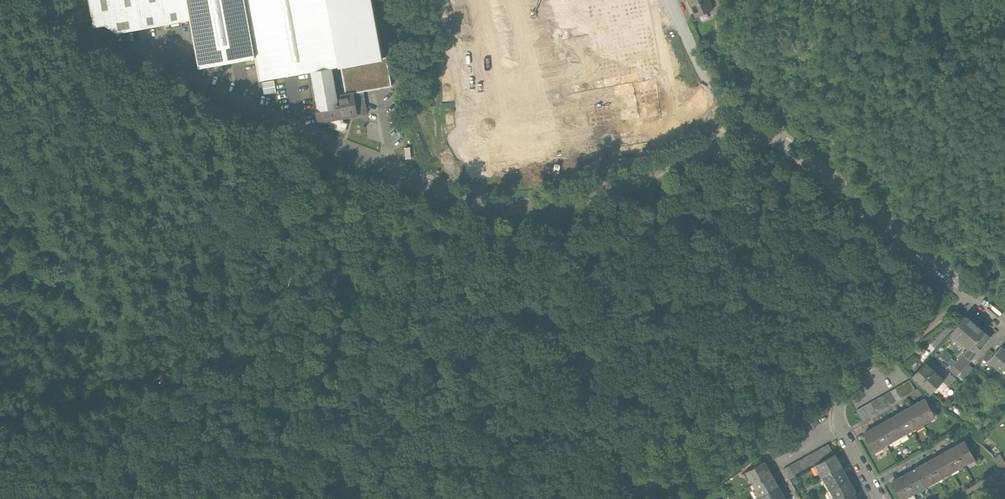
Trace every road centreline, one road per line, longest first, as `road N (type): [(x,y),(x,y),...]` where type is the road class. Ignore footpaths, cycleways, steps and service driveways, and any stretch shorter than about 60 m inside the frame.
road 1 (unclassified): [(40,0),(166,70),(491,205),(550,203),(752,131)]
road 2 (unclassified): [(752,131),(788,145),(972,295)]
road 3 (residential): [(880,498),(842,430),(841,400),(972,295)]
road 4 (unclassified): [(665,0),(752,131)]

